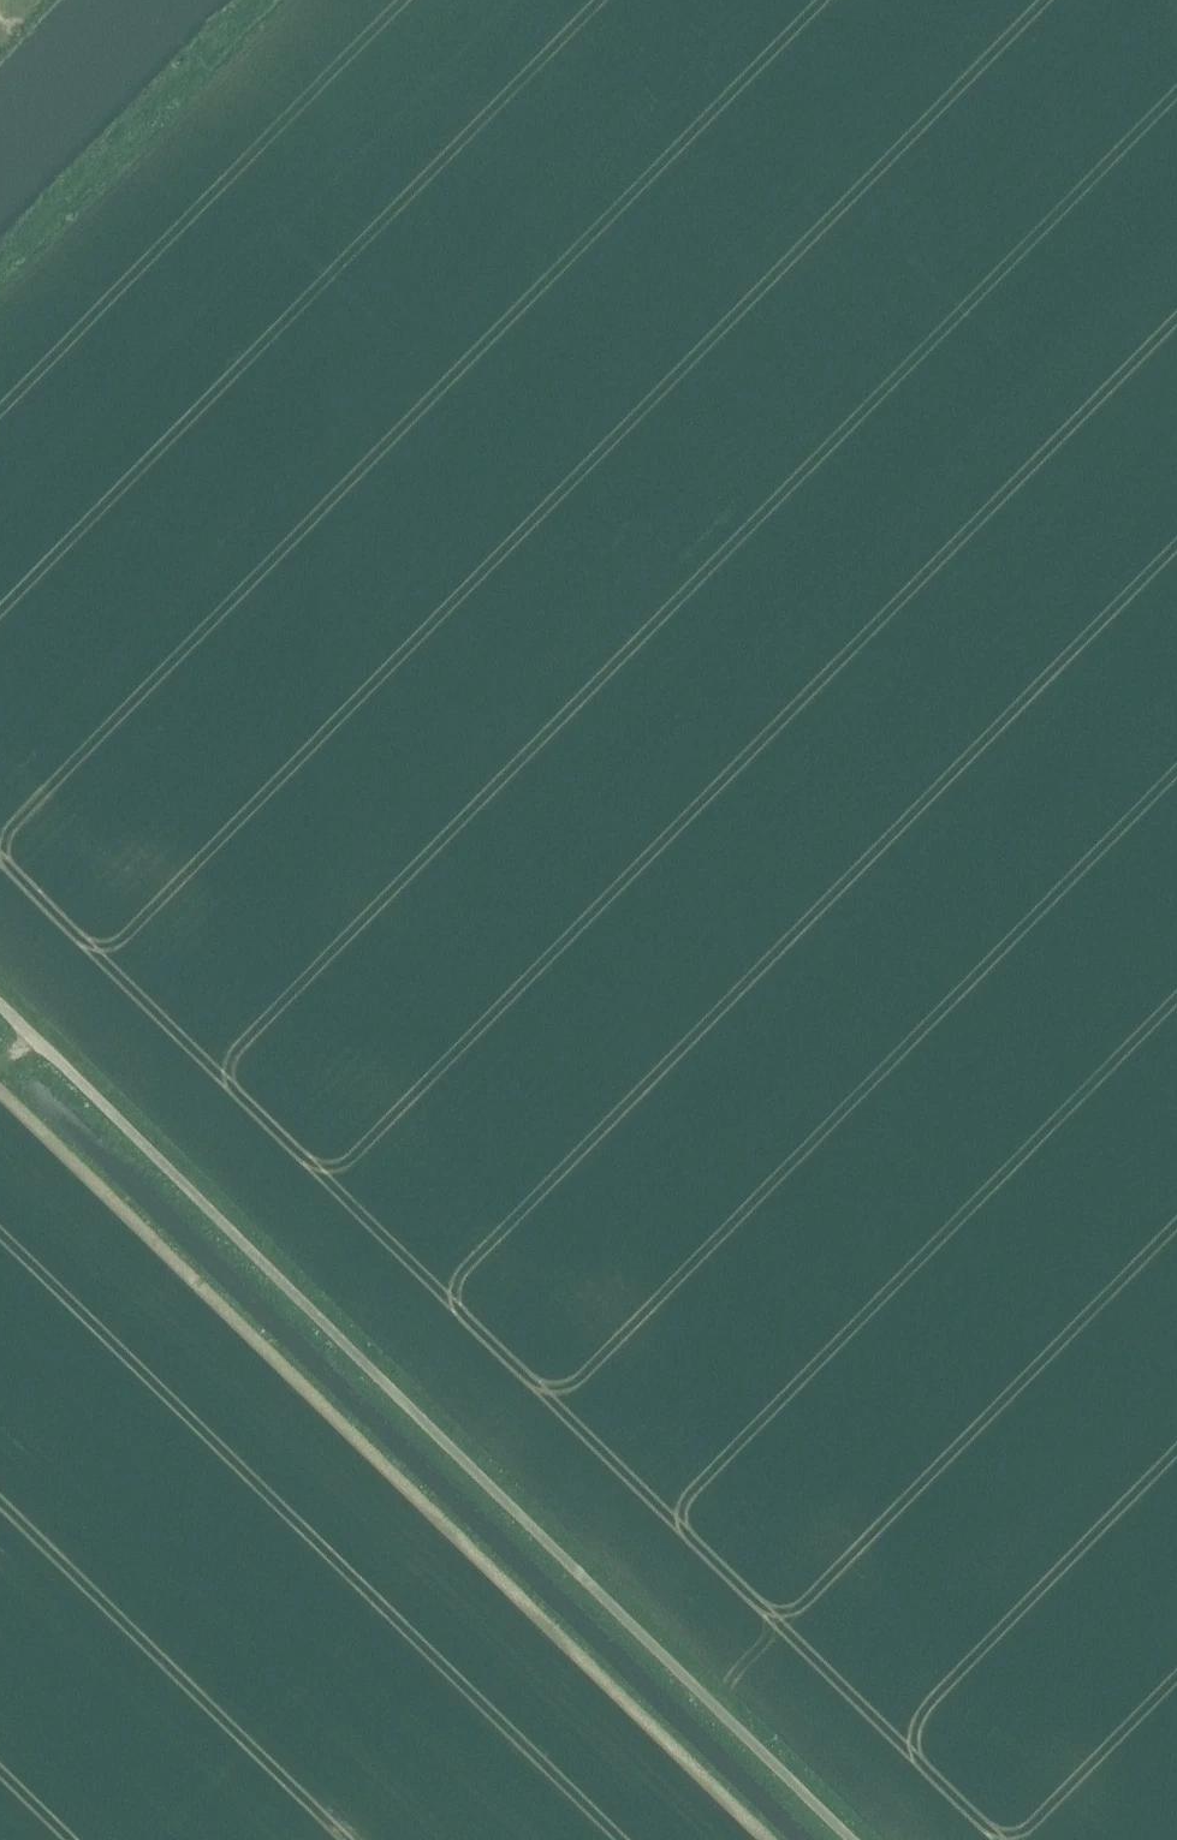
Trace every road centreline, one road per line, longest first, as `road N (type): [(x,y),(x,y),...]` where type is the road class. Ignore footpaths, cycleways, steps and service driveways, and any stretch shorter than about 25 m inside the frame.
road 1 (track): [(851,1839),(0,1004)]

